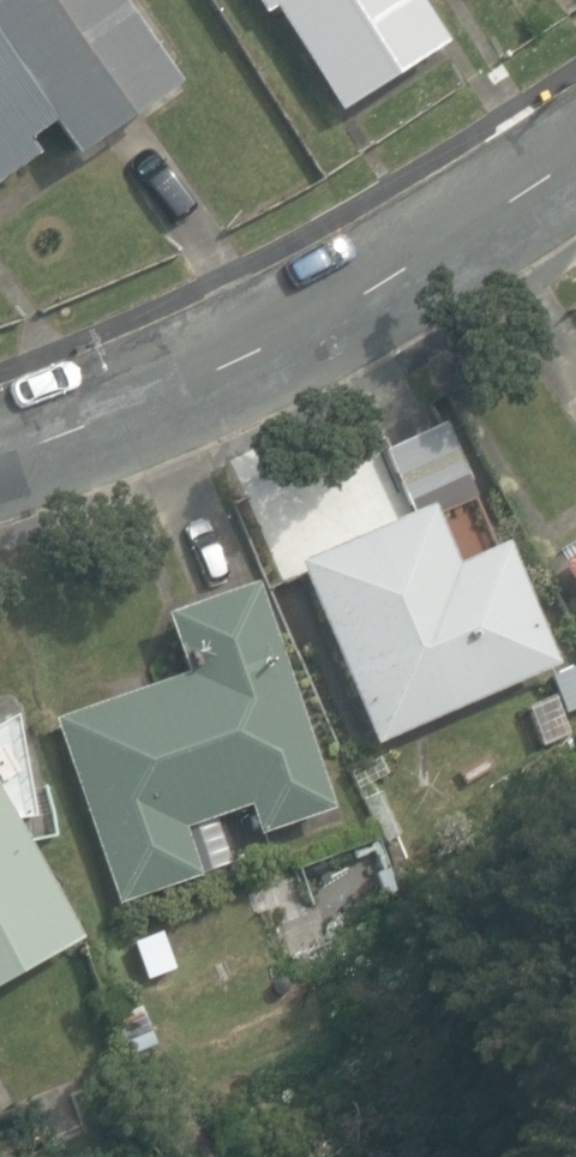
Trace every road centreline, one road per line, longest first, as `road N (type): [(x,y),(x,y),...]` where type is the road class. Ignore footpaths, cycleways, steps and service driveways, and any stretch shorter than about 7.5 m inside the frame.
road 1 (residential): [(575,156),(358,302),(116,408),(0,448)]

